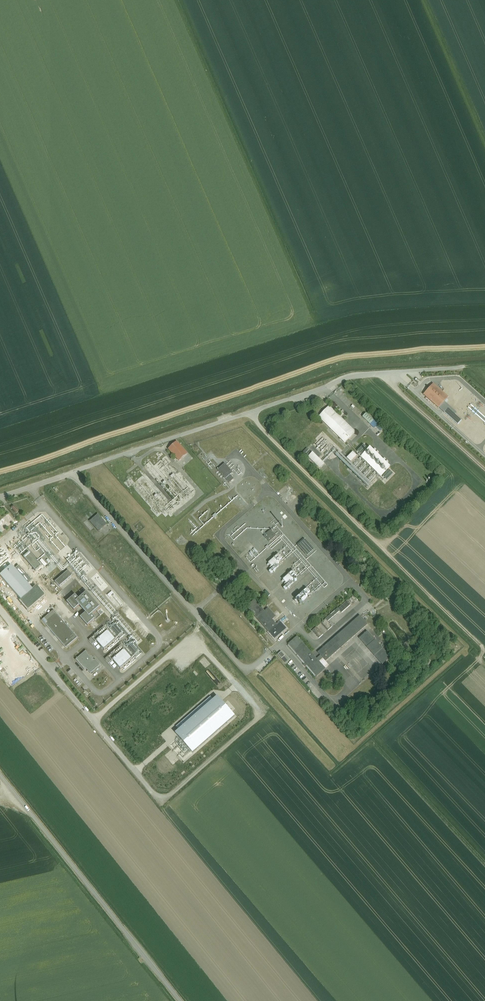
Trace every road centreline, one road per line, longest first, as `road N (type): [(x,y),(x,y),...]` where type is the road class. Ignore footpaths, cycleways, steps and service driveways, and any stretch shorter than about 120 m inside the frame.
road 1 (track): [(92,720),(192,636),(255,705),(252,723),(168,796),(154,795),(136,772)]
road 2 (unclassified): [(181,1000),(0,775)]
road 3 (track): [(388,554),(264,431)]
road 4 (track): [(381,373),(484,469)]

